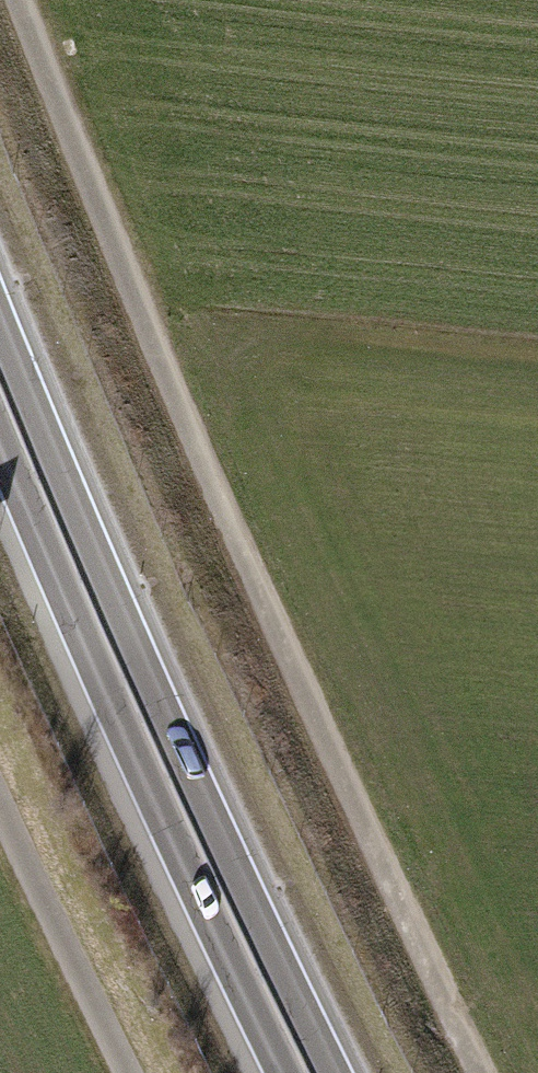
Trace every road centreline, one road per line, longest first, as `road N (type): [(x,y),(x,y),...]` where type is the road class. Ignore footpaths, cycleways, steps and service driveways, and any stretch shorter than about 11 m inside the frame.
road 1 (track): [(16,0),(204,461),(476,1072)]
road 2 (trunk): [(431,1072),(219,607),(0,48)]
road 3 (trunk): [(333,1072),(128,632),(0,326)]
road 4 (trunk): [(0,437),(285,1072)]
road 5 (track): [(0,816),(125,1072)]

